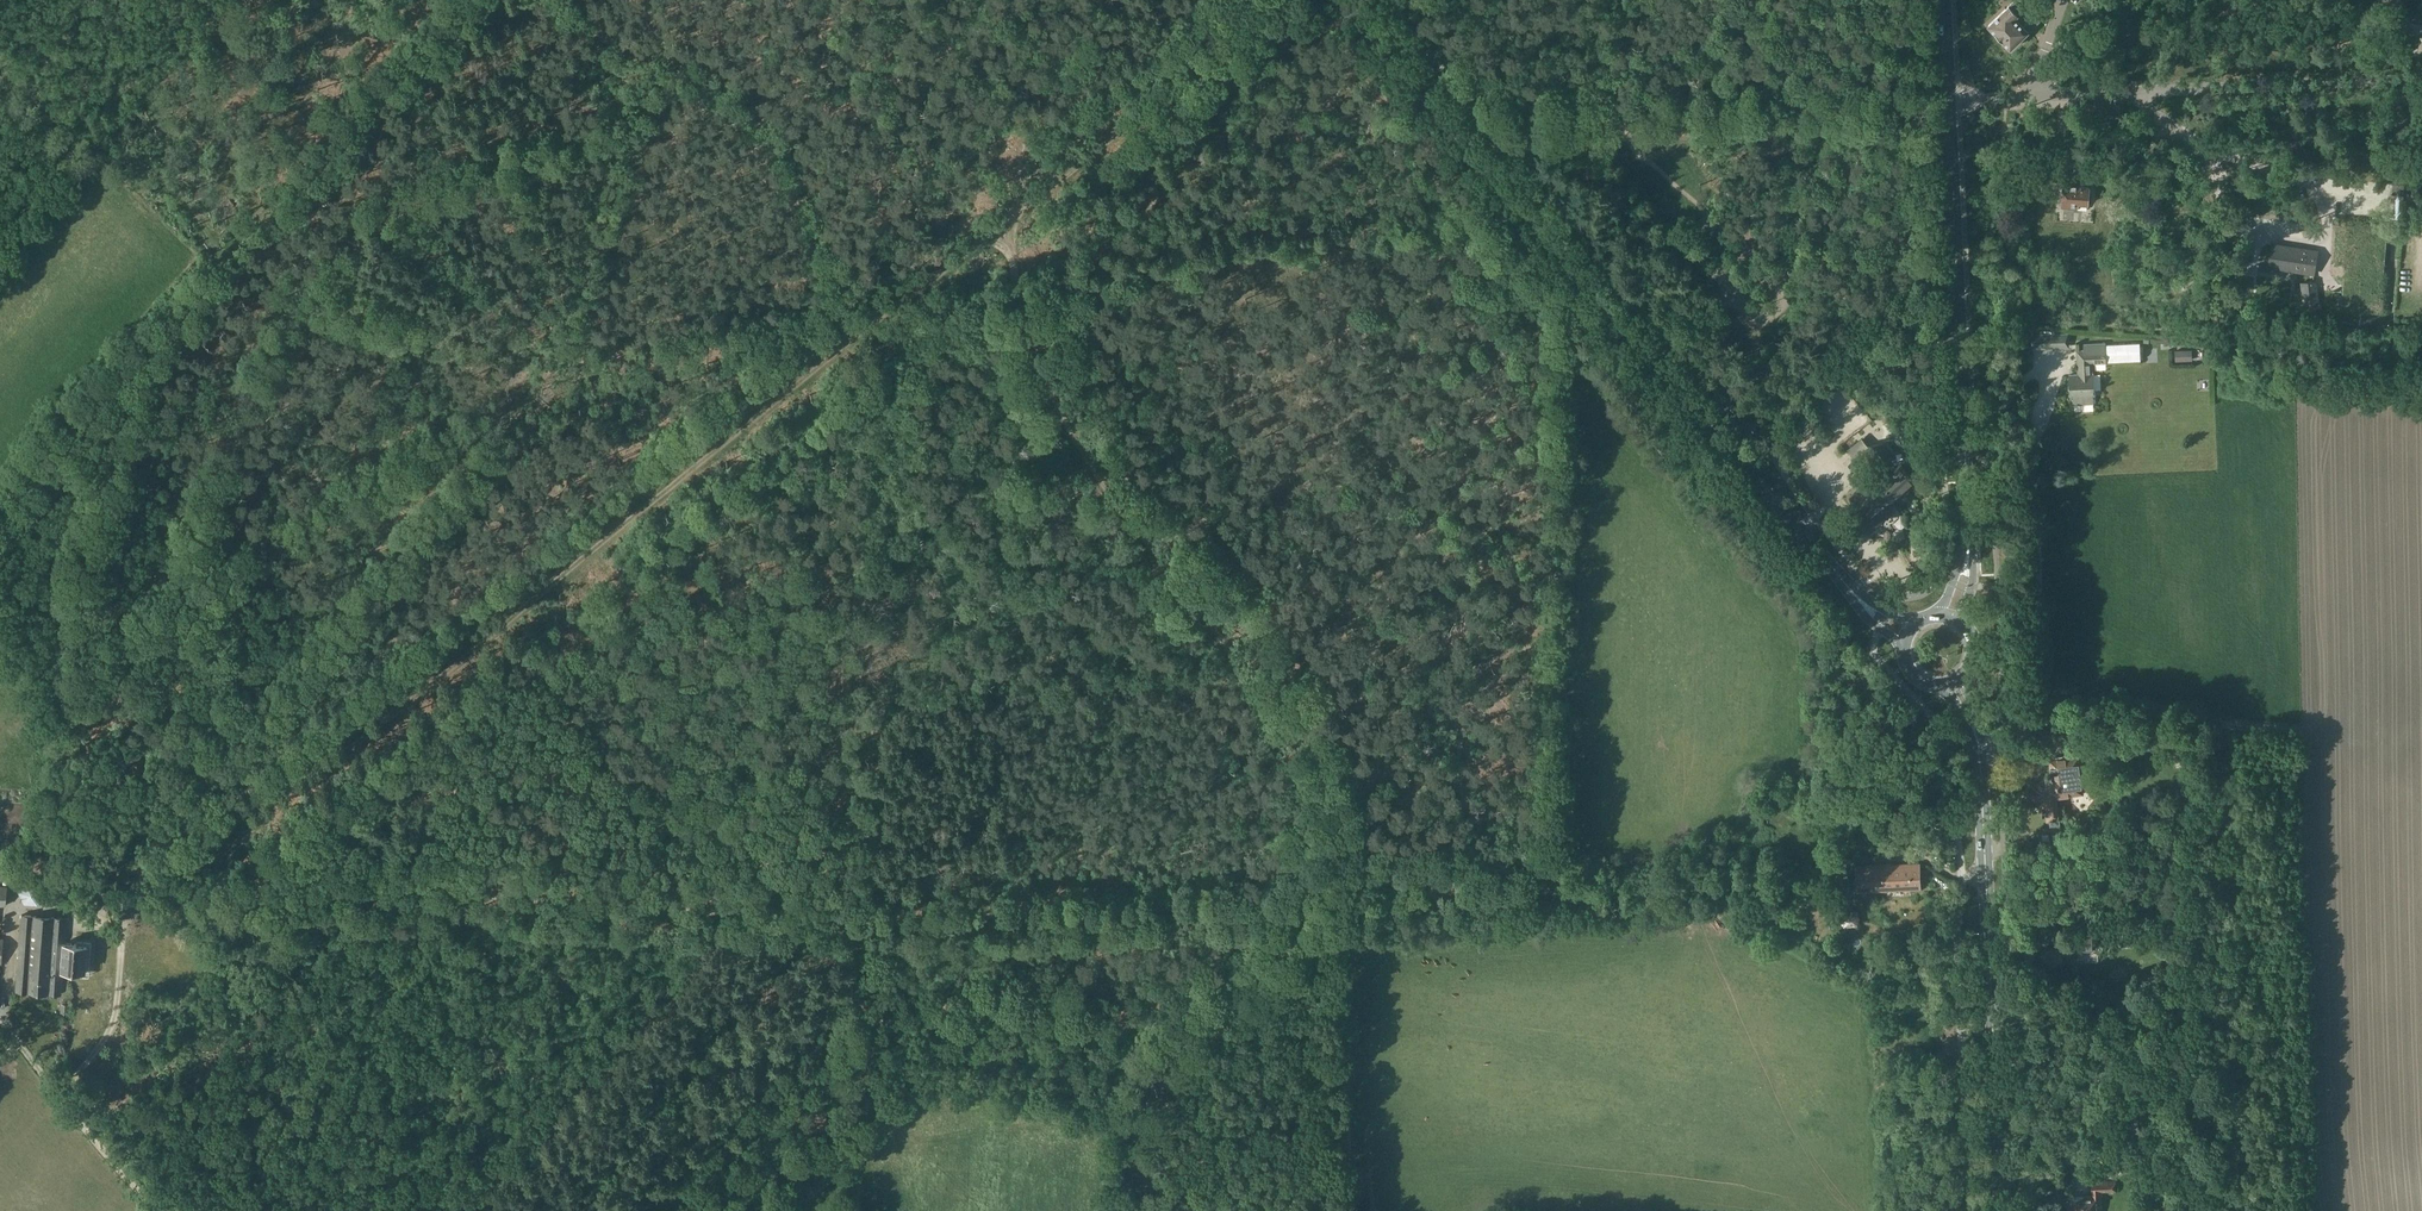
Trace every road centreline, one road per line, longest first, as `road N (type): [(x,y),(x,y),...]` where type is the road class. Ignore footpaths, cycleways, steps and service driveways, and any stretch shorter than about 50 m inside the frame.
road 1 (track): [(1202,1210),(1154,1154),(1140,1117),(1145,1079),(1268,958),(1277,932),(1313,906),(1306,824),(1245,678),(1201,610),(1130,527),(1062,404),(1021,308),(1014,211)]
road 2 (track): [(864,329),(197,880)]
road 3 (secondary): [(1909,634),(1861,600),(1340,0)]
road 4 (track): [(1313,906),(844,923),(490,894)]
road 5 (secondary): [(1947,615),(1969,550),(1944,0)]
road 6 (secondary): [(2002,1210),(1977,730),(1958,680)]
road 7 (track): [(140,355),(137,471),(102,530),(85,707),(62,789),(59,866)]
road 8 (track): [(490,894),(59,866)]
road 9 (track): [(490,894),(488,949),(240,1210)]
road 10 (track): [(558,367),(311,682)]
road 11 (track): [(219,251),(233,250),(260,275),(313,293),(558,367)]
road 12 (track): [(476,0),(219,251)]
road 13 (track): [(657,59),(744,104),(796,168),(864,329)]
road 14 (track): [(219,251),(208,280),(140,355),(45,440),(0,505)]
road 15 (track): [(1279,0),(1014,211)]
road 16 (track): [(1313,906),(1648,887)]
road 17 (track): [(1624,117),(1950,98)]
road 18 (track): [(657,59),(558,367)]
road 19 (track): [(558,367),(864,329)]
road 20 (track): [(0,66),(94,156),(146,171),(196,215),(219,251)]
road 21 (track): [(0,1022),(162,1210)]
road 22 (track): [(1014,211),(864,329)]
road 23 (track): [(2421,748),(2297,730)]
road 24 (track): [(552,0),(593,37),(657,59)]

